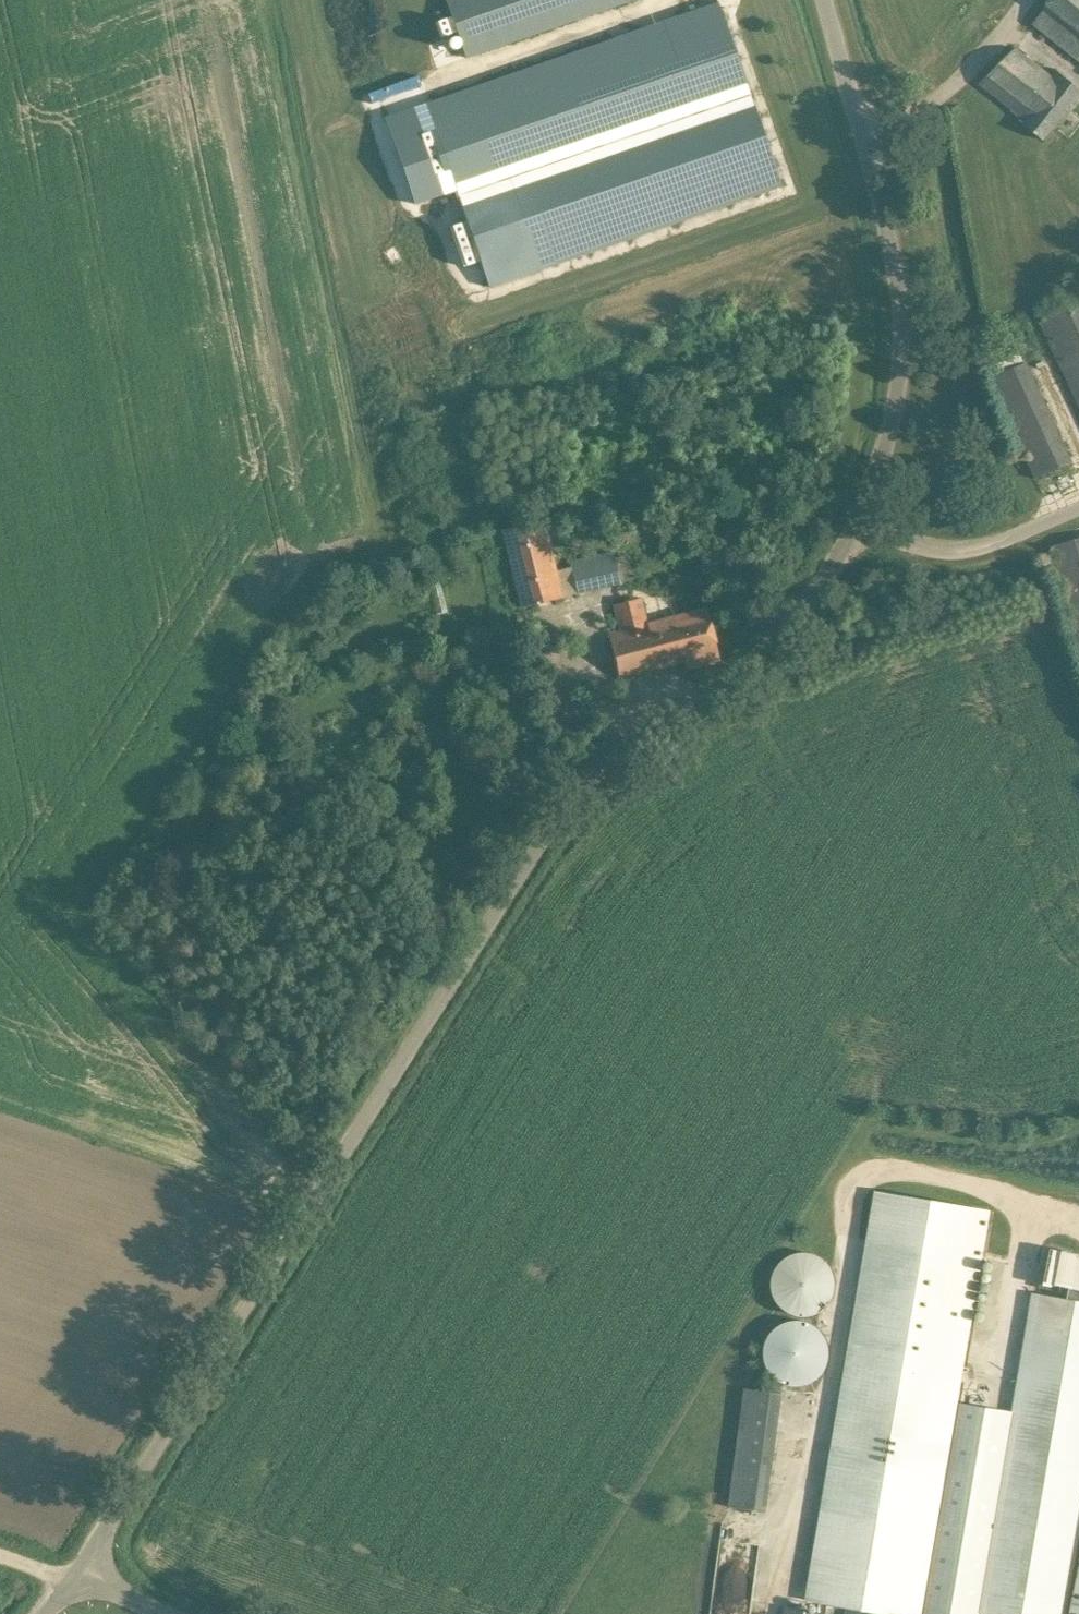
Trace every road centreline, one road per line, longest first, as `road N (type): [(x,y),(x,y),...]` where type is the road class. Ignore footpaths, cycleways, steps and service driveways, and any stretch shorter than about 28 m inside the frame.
road 1 (unclassified): [(74,1576),(563,810),(630,748),(740,672),(810,604),(863,526),(904,360),(896,257),(824,0)]

